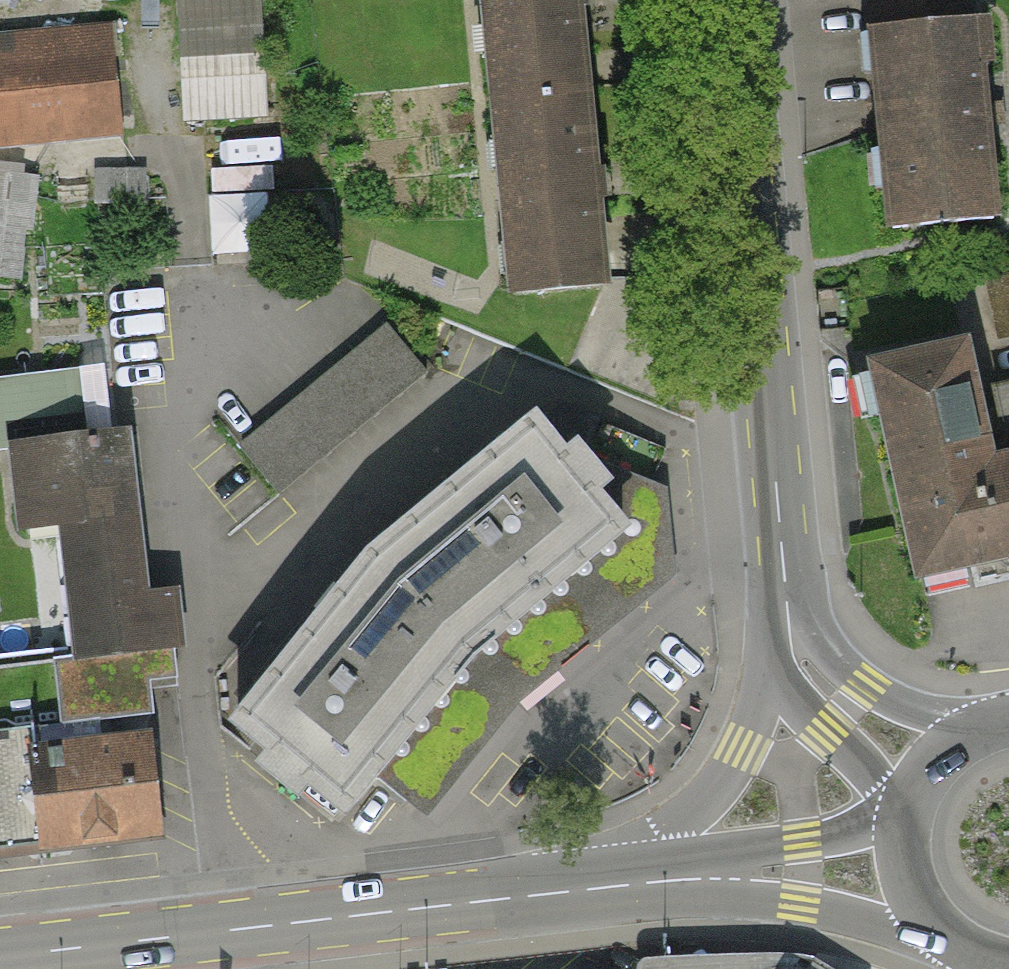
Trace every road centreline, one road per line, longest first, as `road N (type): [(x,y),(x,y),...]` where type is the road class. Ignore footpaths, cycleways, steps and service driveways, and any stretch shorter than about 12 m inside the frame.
road 1 (primary): [(0,958),(629,885)]
road 2 (tertiary): [(730,0),(786,604)]
road 3 (tertiary): [(786,604),(744,749),(629,885)]
road 4 (primary): [(629,885),(803,875),(919,880)]
road 5 (tertiary): [(786,604),(809,666),(849,710),(934,776)]
road 6 (primary): [(919,880),(938,919),(970,949),(1008,966)]

